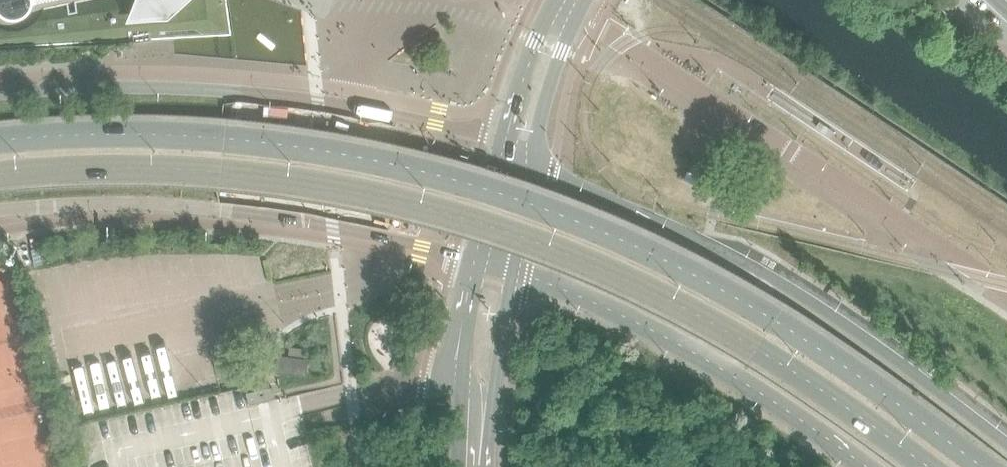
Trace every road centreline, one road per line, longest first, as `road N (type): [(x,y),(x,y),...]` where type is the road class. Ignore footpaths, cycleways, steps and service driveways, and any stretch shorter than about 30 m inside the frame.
road 1 (primary): [(985,466),(771,313),(558,209),(419,167),(251,138),(165,132),(0,139)]
road 2 (primary): [(0,175),(96,167),(243,172),(481,219),(697,310),(925,466)]
road 3 (primary): [(1006,441),(848,322),(760,270),(534,160)]
road 4 (primary): [(505,143),(320,100),(242,91),(0,93)]
road 5 (residential): [(1006,286),(579,13)]
road 6 (primary): [(0,211),(101,204),(241,213),(476,258)]
road 7 (primary): [(512,271),(676,339),(750,381),(867,466)]
road 8 (residential): [(476,258),(453,374),(447,466)]
road 9 (residential): [(482,466),(490,369),(512,271)]
road 10 (secondary): [(534,160),(579,13)]
road 11 (secondary): [(555,0),(505,143)]

